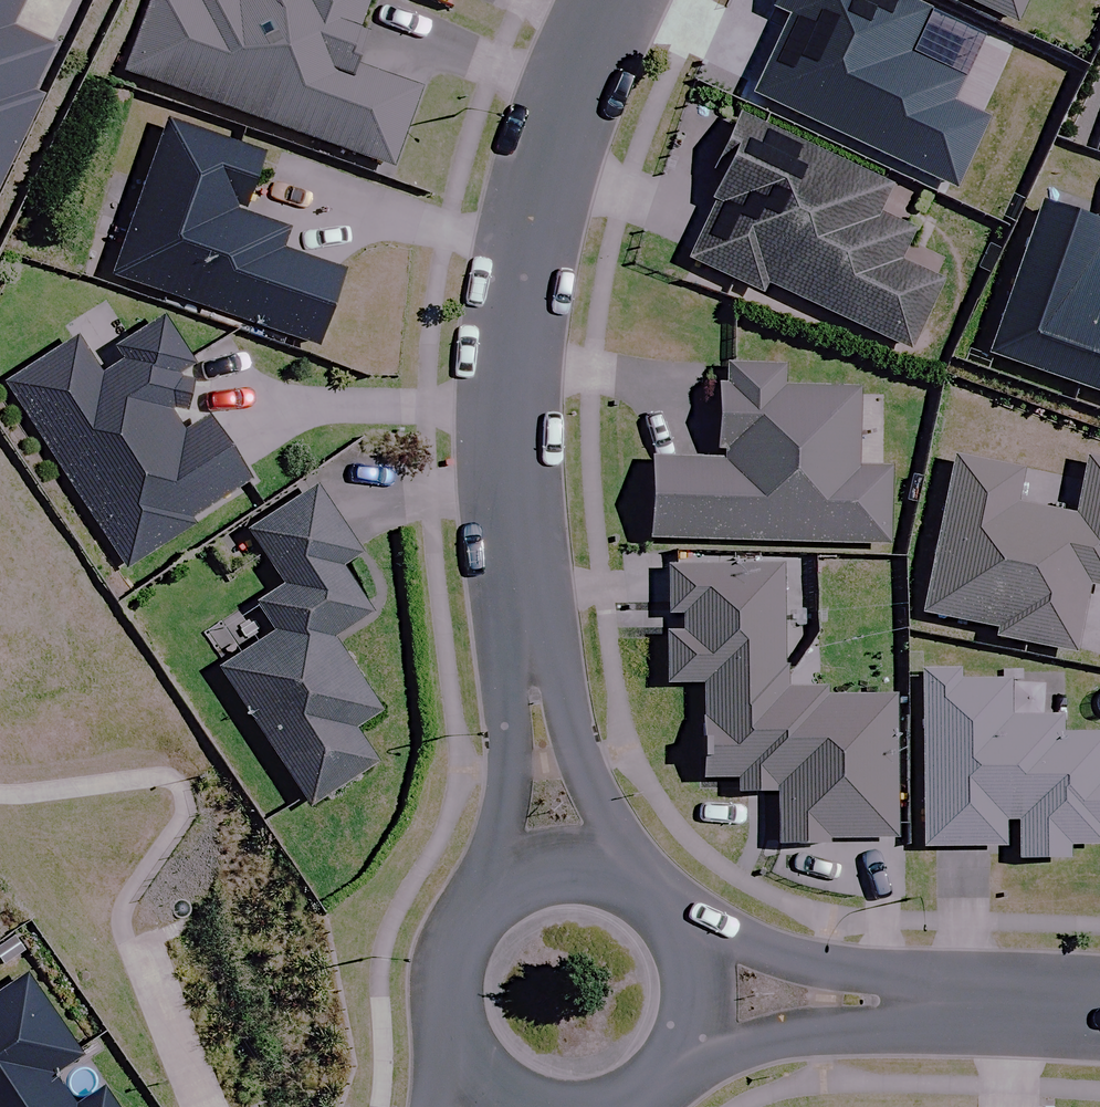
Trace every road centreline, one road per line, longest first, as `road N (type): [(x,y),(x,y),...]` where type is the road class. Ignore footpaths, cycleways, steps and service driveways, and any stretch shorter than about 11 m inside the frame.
road 1 (tertiary): [(617,0),(576,88),(527,263),(512,426),(556,876)]
road 2 (residential): [(1099,1016),(690,987)]
road 3 (tertiary): [(506,1088),(467,1043),(455,990),(459,962),(469,937),(505,896),(556,876)]
road 4 (tertiary): [(556,876),(589,876),(648,902),(684,955),(690,987)]
road 5 (tertiary): [(690,987),(687,1019),(656,1075),(630,1094),(586,1106)]

